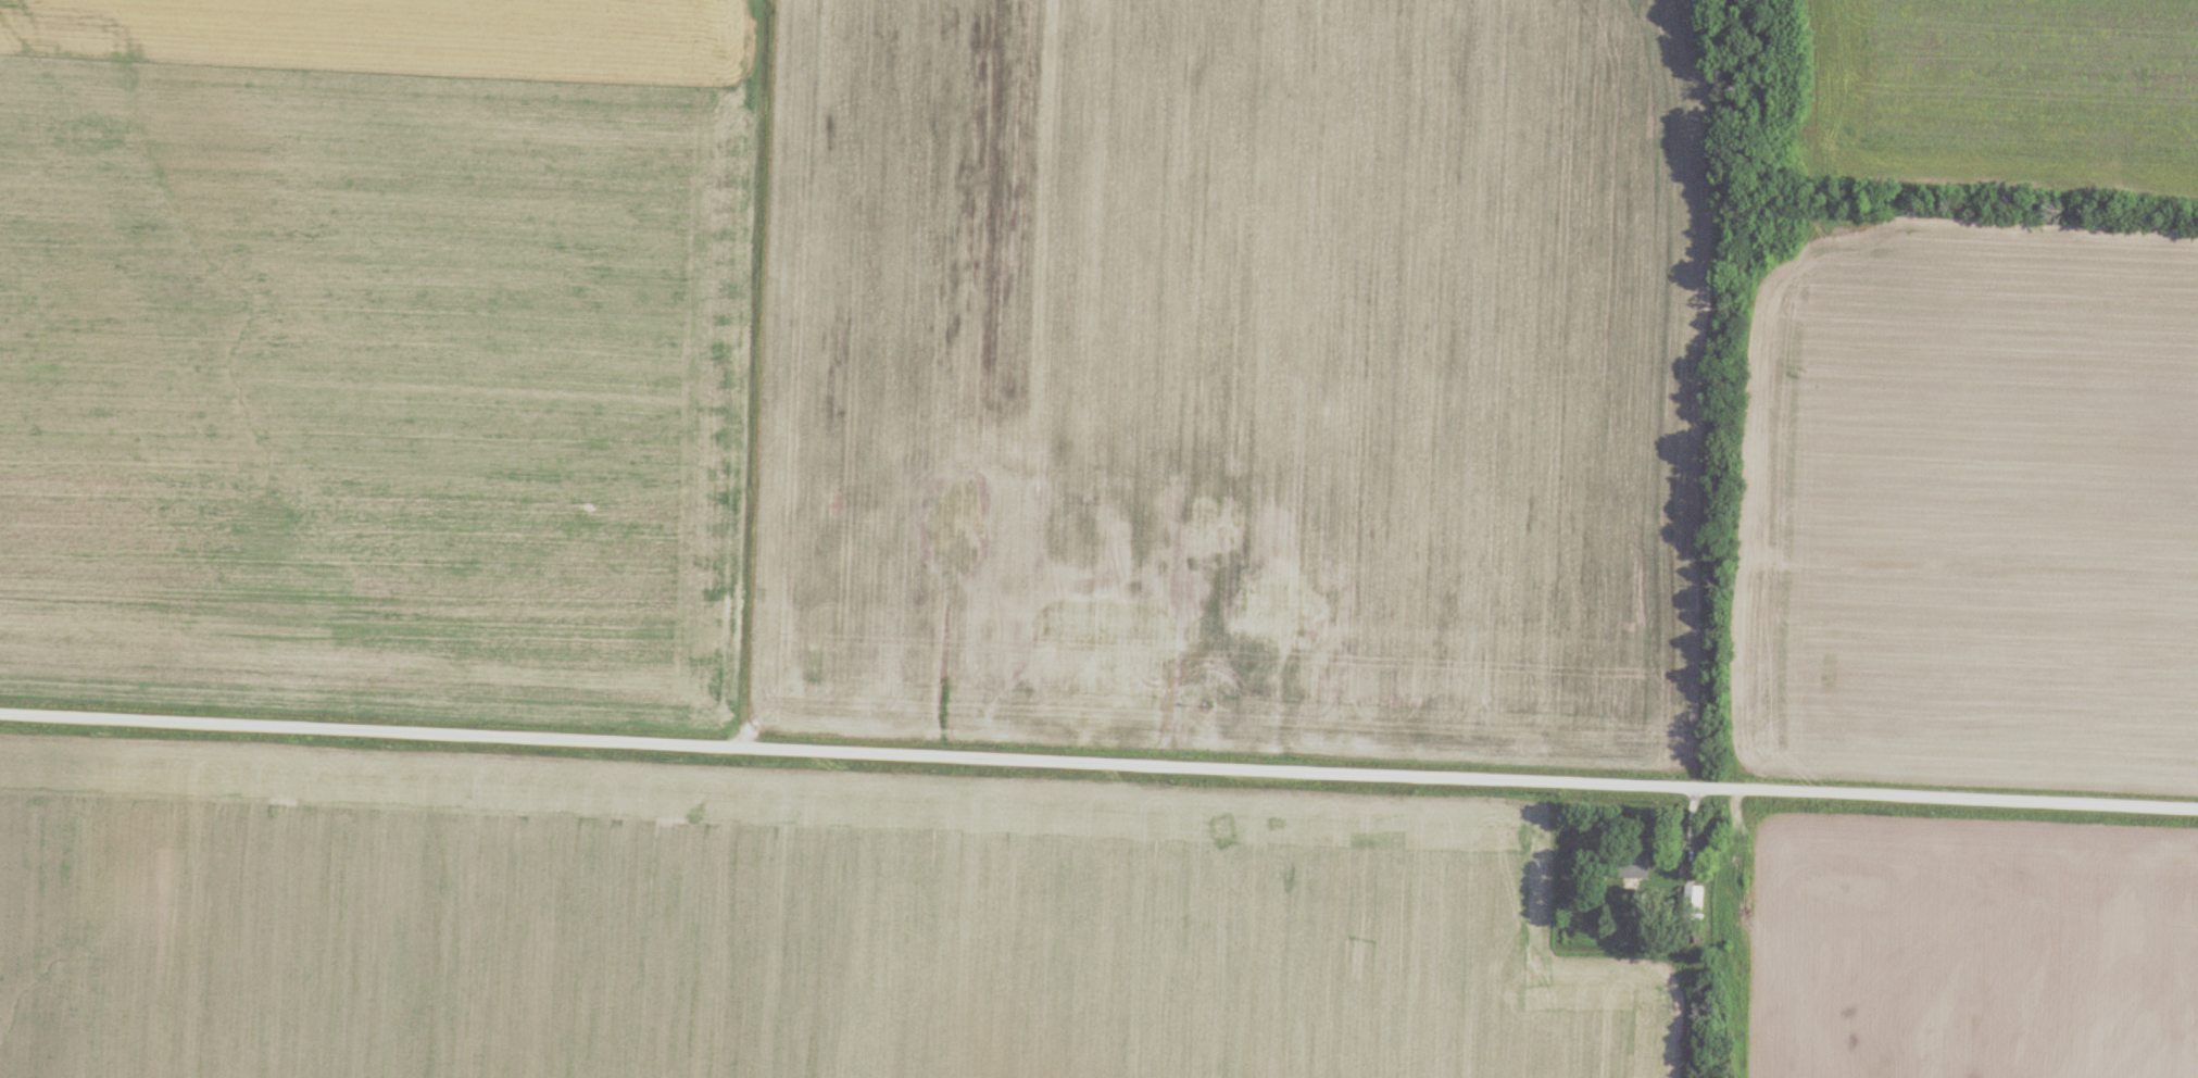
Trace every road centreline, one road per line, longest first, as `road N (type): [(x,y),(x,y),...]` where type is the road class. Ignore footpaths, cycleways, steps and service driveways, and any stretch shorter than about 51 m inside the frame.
road 1 (residential): [(2197,812),(0,717)]

